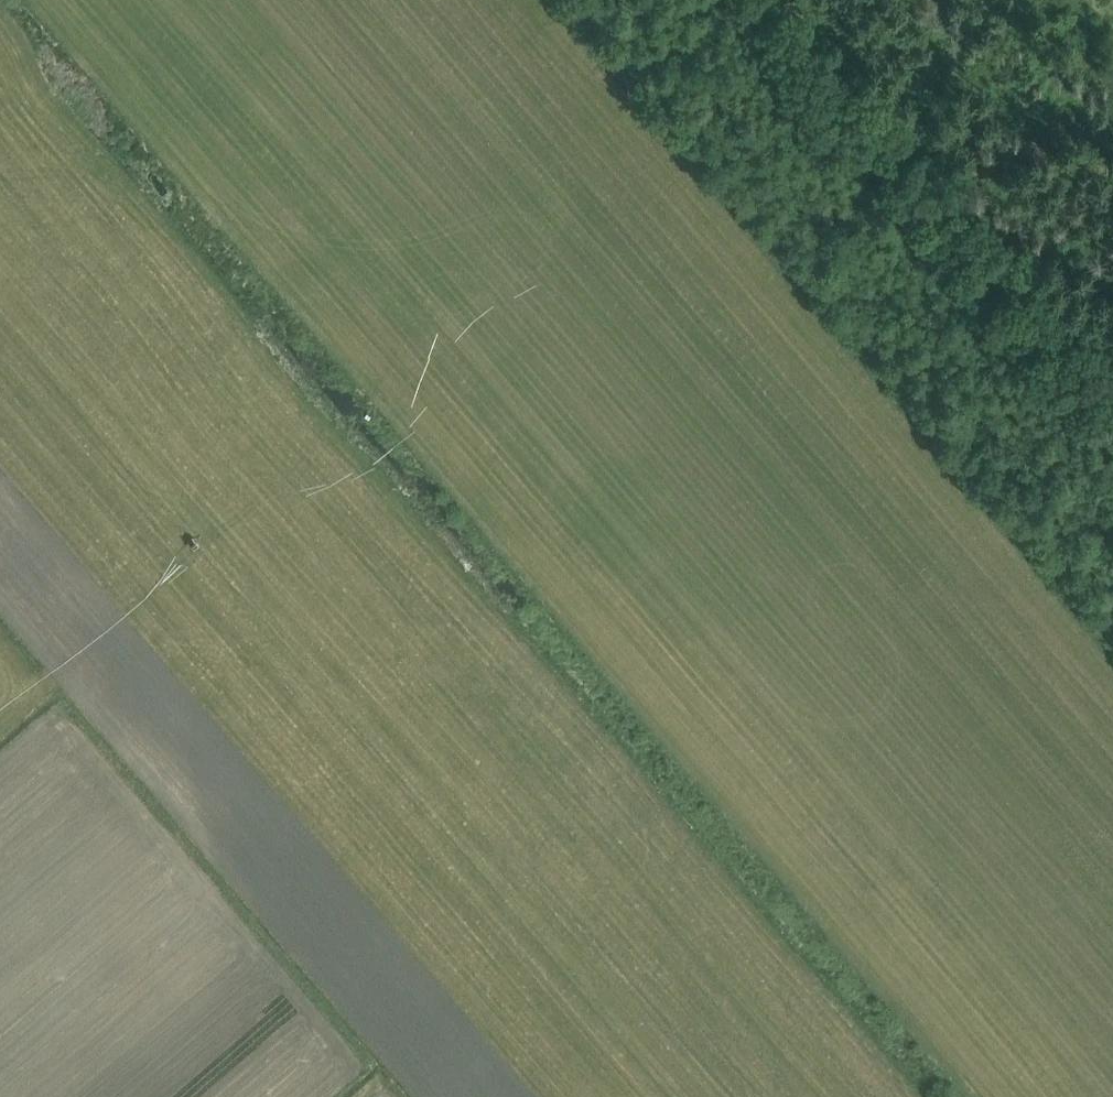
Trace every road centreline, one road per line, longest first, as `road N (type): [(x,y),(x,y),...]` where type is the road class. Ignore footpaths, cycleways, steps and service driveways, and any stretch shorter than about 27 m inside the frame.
road 1 (track): [(1112,435),(859,149),(822,44),(788,0)]

